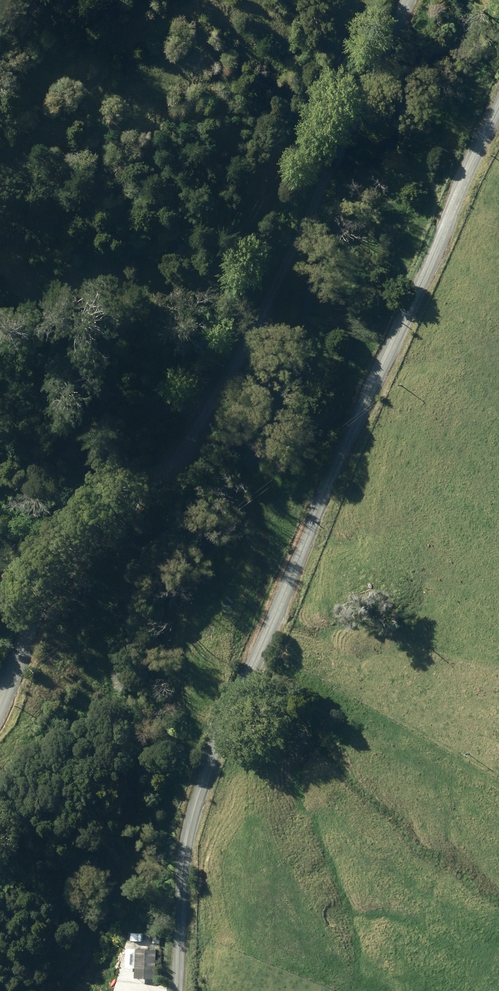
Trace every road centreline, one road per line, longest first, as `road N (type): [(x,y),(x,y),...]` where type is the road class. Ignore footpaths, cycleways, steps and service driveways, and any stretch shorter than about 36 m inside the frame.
road 1 (unclassified): [(170,990),(180,812),(498,113)]
road 2 (unclassified): [(0,695),(190,428),(294,244),(413,0)]

